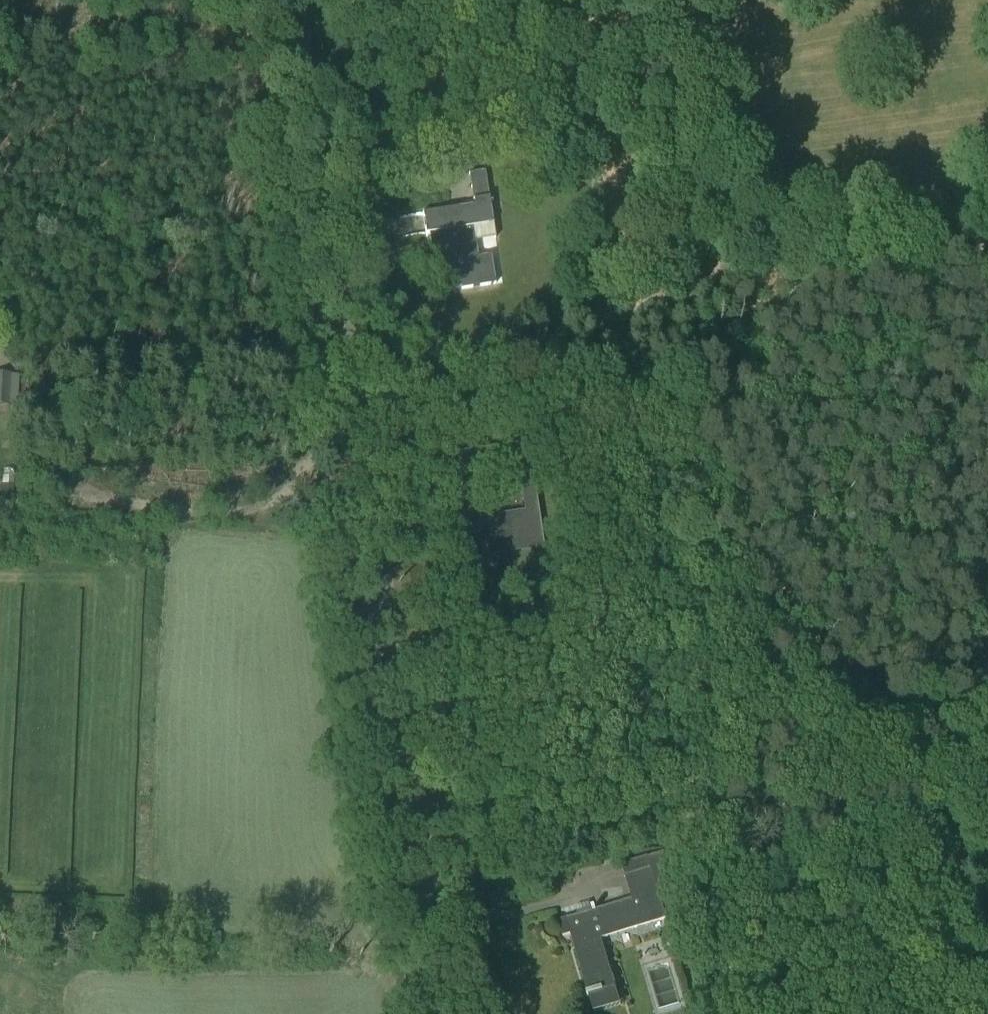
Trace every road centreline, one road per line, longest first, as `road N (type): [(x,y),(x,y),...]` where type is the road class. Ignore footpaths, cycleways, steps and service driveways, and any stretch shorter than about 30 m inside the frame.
road 1 (unclassified): [(447,1013),(296,0)]
road 2 (track): [(423,855),(987,790)]

